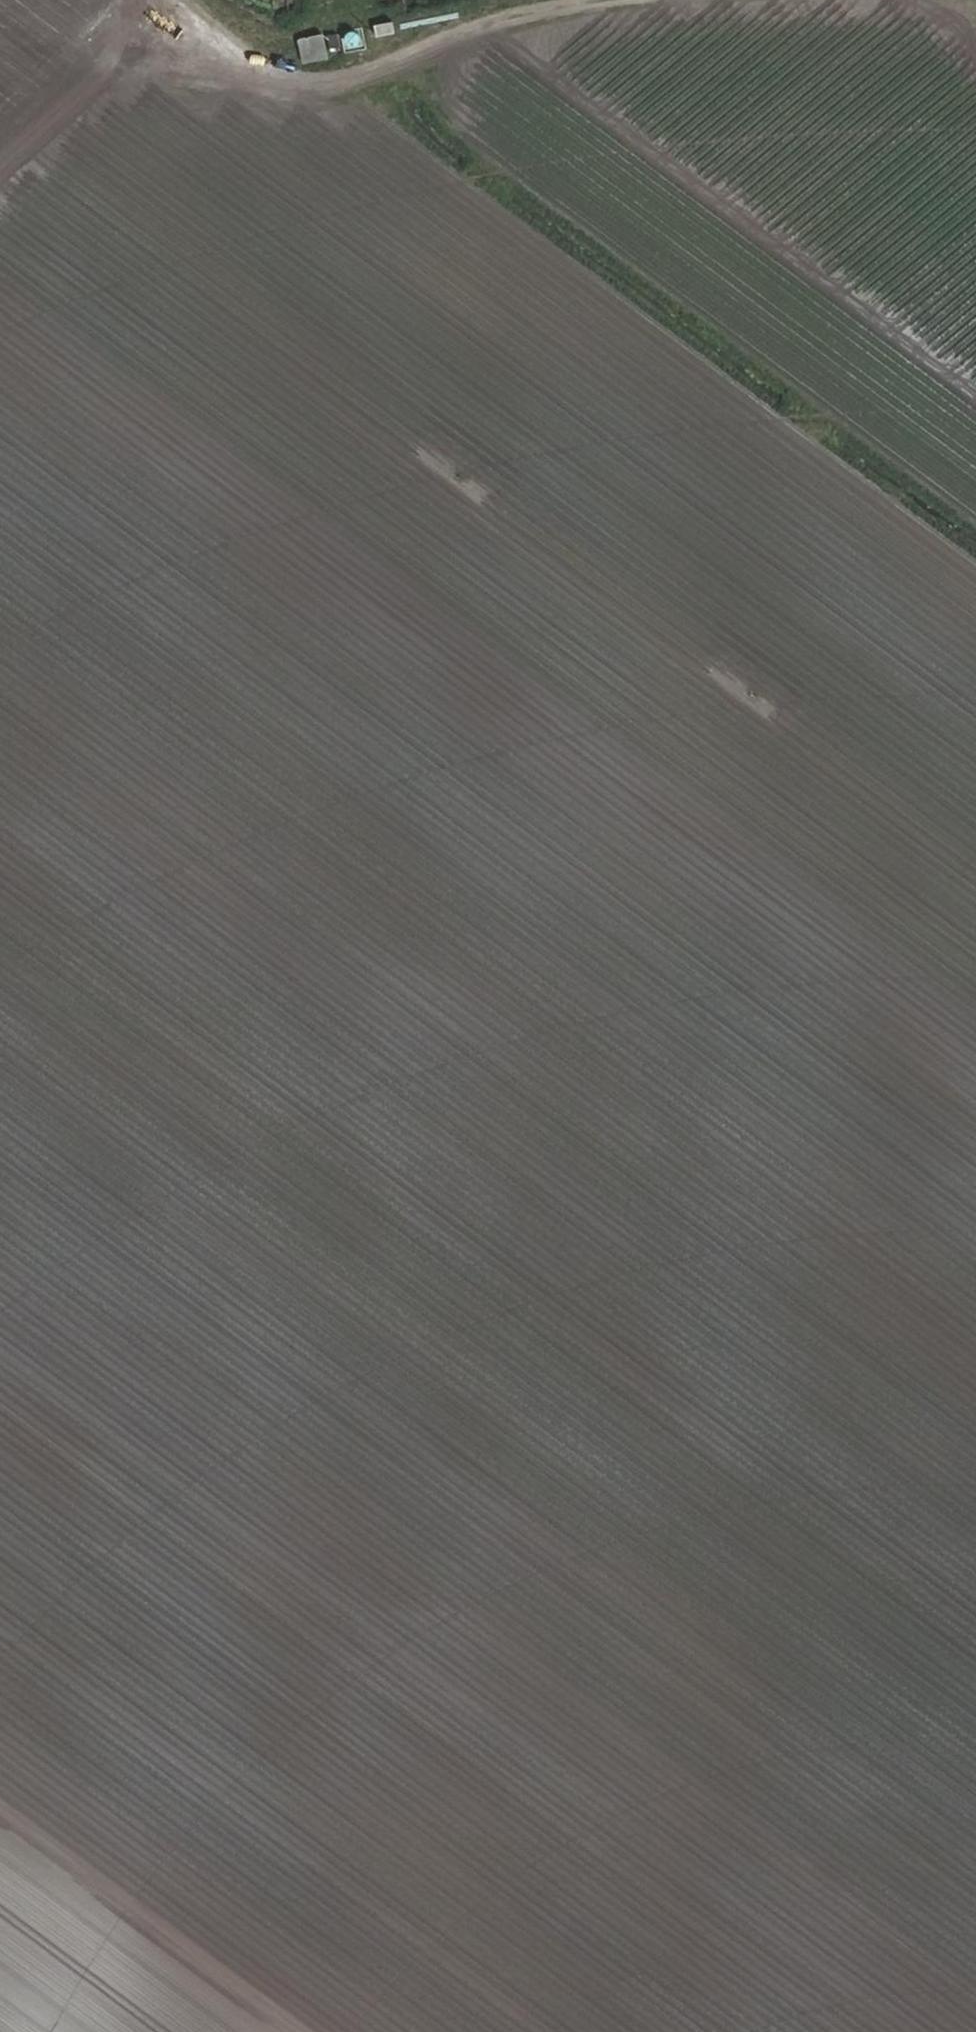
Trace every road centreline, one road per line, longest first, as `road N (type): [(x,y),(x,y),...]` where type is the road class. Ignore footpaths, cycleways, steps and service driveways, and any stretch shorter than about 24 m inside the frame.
road 1 (track): [(153,0),(176,31),(285,79),(333,83),(393,66),(470,28),(589,0)]

